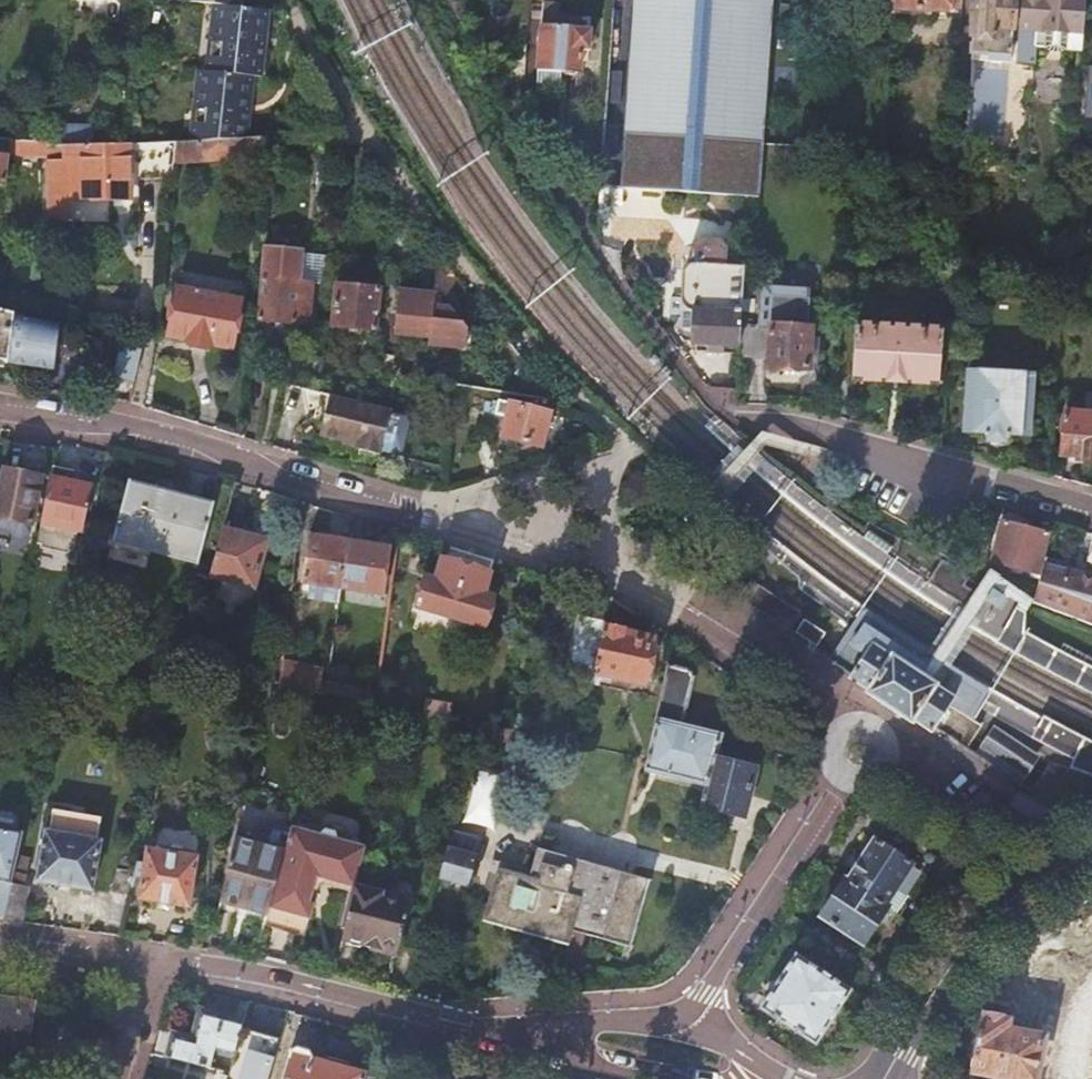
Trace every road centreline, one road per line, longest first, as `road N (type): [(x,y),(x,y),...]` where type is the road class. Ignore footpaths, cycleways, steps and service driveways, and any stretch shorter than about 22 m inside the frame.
road 1 (residential): [(0,400),(147,419),(778,651),(849,728)]
road 2 (residential): [(567,1038),(161,963)]
road 3 (tertiary): [(1091,847),(989,909),(940,976),(888,1078)]
road 4 (residential): [(849,777),(708,992),(690,1013),(664,1025)]
road 5 (residential): [(856,443),(1091,513)]
road 6 (residential): [(161,963),(0,938)]
road 7 (residential): [(784,1078),(696,1028),(664,1025)]
road 8 (residential): [(161,963),(126,1078)]

